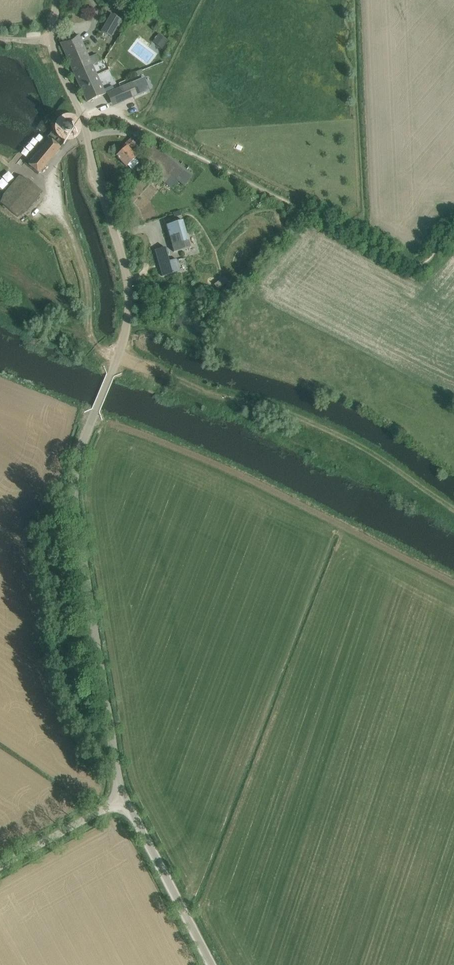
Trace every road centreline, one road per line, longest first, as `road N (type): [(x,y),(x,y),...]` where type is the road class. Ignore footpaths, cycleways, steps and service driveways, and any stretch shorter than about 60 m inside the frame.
road 1 (unclassified): [(123,798),(74,481),(126,333),(127,277),(87,130),(55,55),(59,0)]
road 2 (track): [(453,231),(425,263),(405,262),(111,114),(82,117)]
road 3 (unclassified): [(211,964),(123,798)]
road 4 (unclassified): [(0,866),(123,798)]

